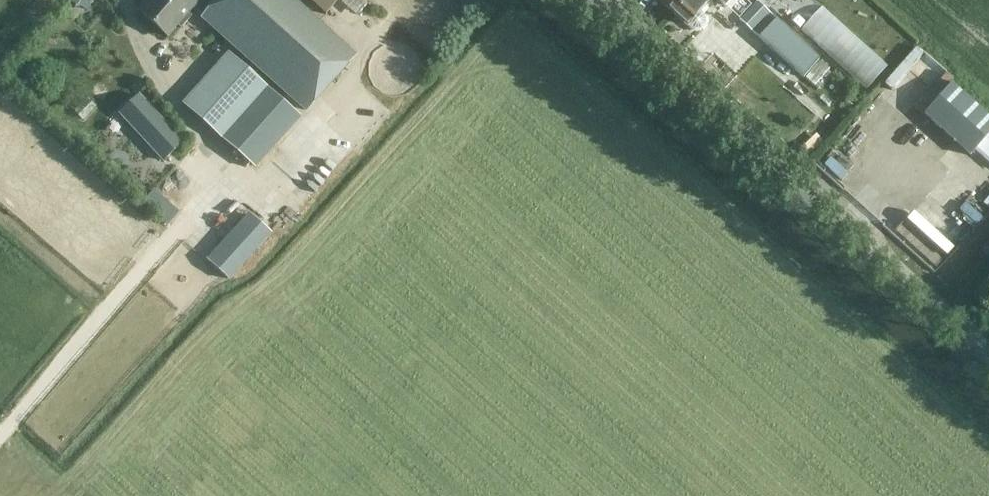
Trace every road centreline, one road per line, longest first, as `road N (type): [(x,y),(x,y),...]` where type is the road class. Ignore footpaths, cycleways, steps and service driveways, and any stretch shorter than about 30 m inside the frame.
road 1 (unclassified): [(988,361),(594,0)]

